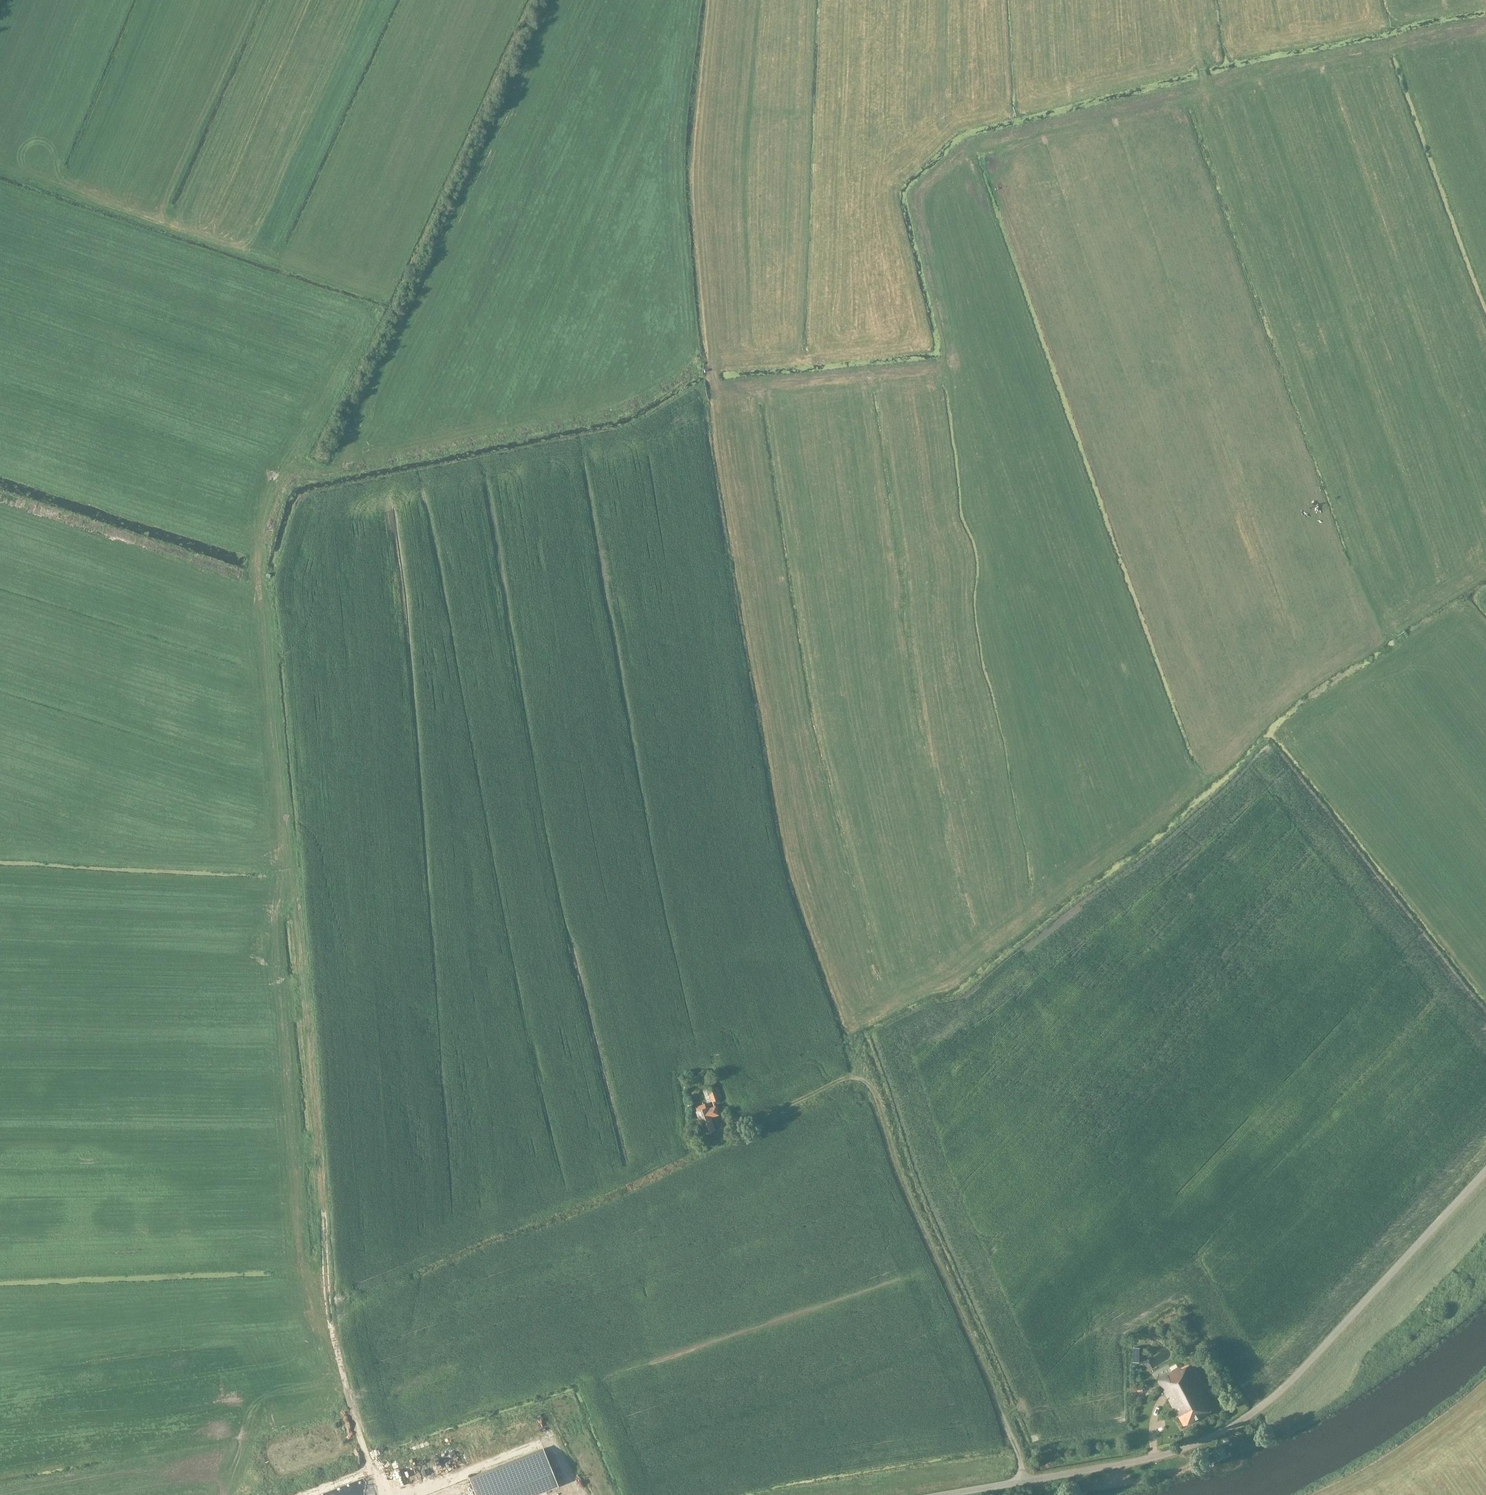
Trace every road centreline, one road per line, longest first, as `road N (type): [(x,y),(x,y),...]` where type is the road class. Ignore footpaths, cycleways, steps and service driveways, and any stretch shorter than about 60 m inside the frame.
road 1 (track): [(380,1494),(327,1310),(268,655),(250,600),(258,544),(283,485),(357,468)]
road 2 (unclassified): [(954,1494),(1145,1463),(1233,1426),(1303,1370),(1485,1173)]
road 3 (track): [(546,1436),(398,1494)]

